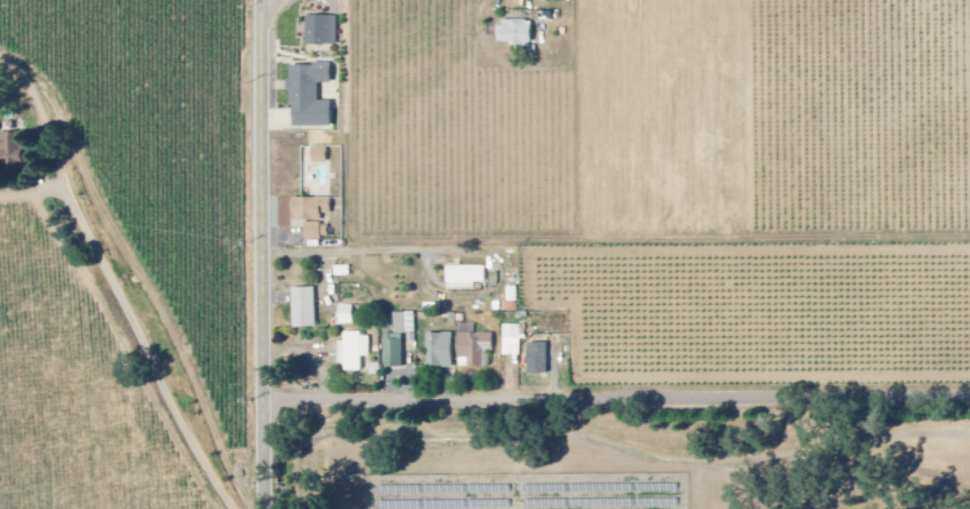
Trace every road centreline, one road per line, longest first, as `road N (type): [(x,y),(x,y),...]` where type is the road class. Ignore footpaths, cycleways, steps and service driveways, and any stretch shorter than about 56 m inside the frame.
road 1 (residential): [(969,397),(264,402)]
road 2 (tertiary): [(266,508),(263,0)]

